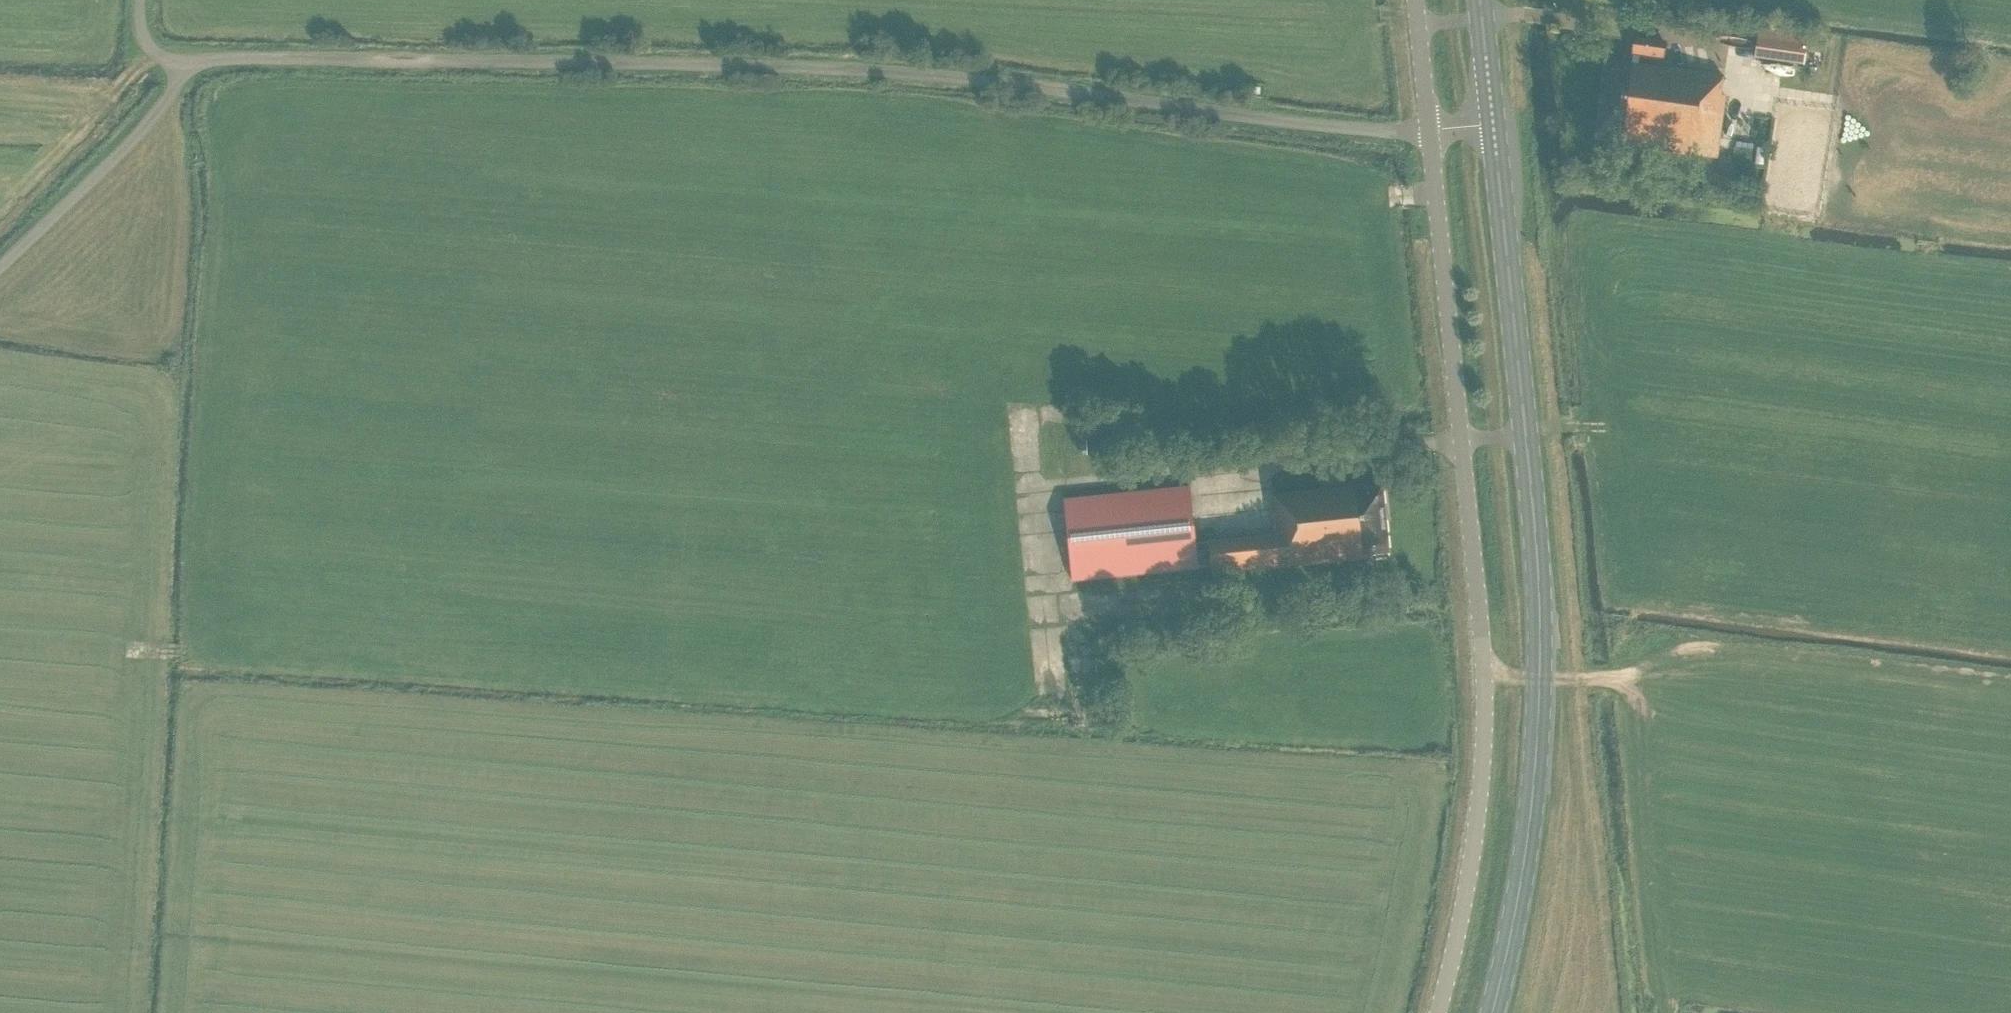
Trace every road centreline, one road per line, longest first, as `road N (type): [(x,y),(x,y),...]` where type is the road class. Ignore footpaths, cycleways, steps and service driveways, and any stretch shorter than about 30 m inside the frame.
road 1 (unclassified): [(0,262),(193,67),(843,73),(1427,131)]
road 2 (unclassified): [(1438,1012),(1475,835),(1484,676),(1427,131)]
road 3 (primary): [(1538,736),(1540,600),(1494,122)]
road 4 (track): [(1627,677),(1683,649),(1716,644),(2010,684)]
road 5 (primary): [(1538,736),(1513,925),(1493,1012)]
road 6 (unclassified): [(1427,131),(1414,0)]
road 7 (primary): [(1494,122),(1481,0)]

